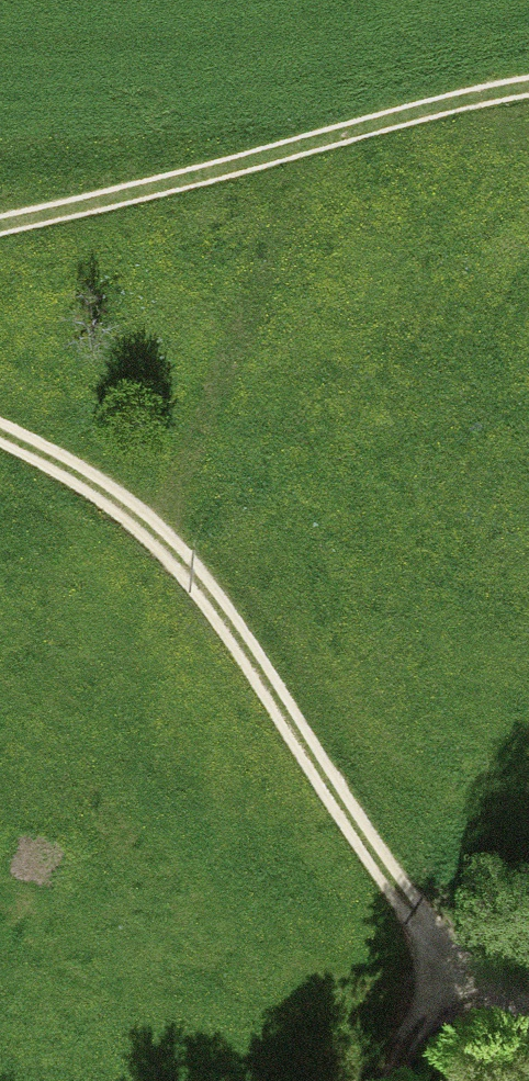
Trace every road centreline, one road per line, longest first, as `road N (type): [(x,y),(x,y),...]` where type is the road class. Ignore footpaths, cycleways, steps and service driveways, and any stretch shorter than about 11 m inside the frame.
road 1 (track): [(0,432),(127,506),(188,569),(442,940),(528,1003)]
road 2 (track): [(528,85),(179,188),(0,230)]
road 3 (track): [(442,940),(410,1044),(387,1080)]

